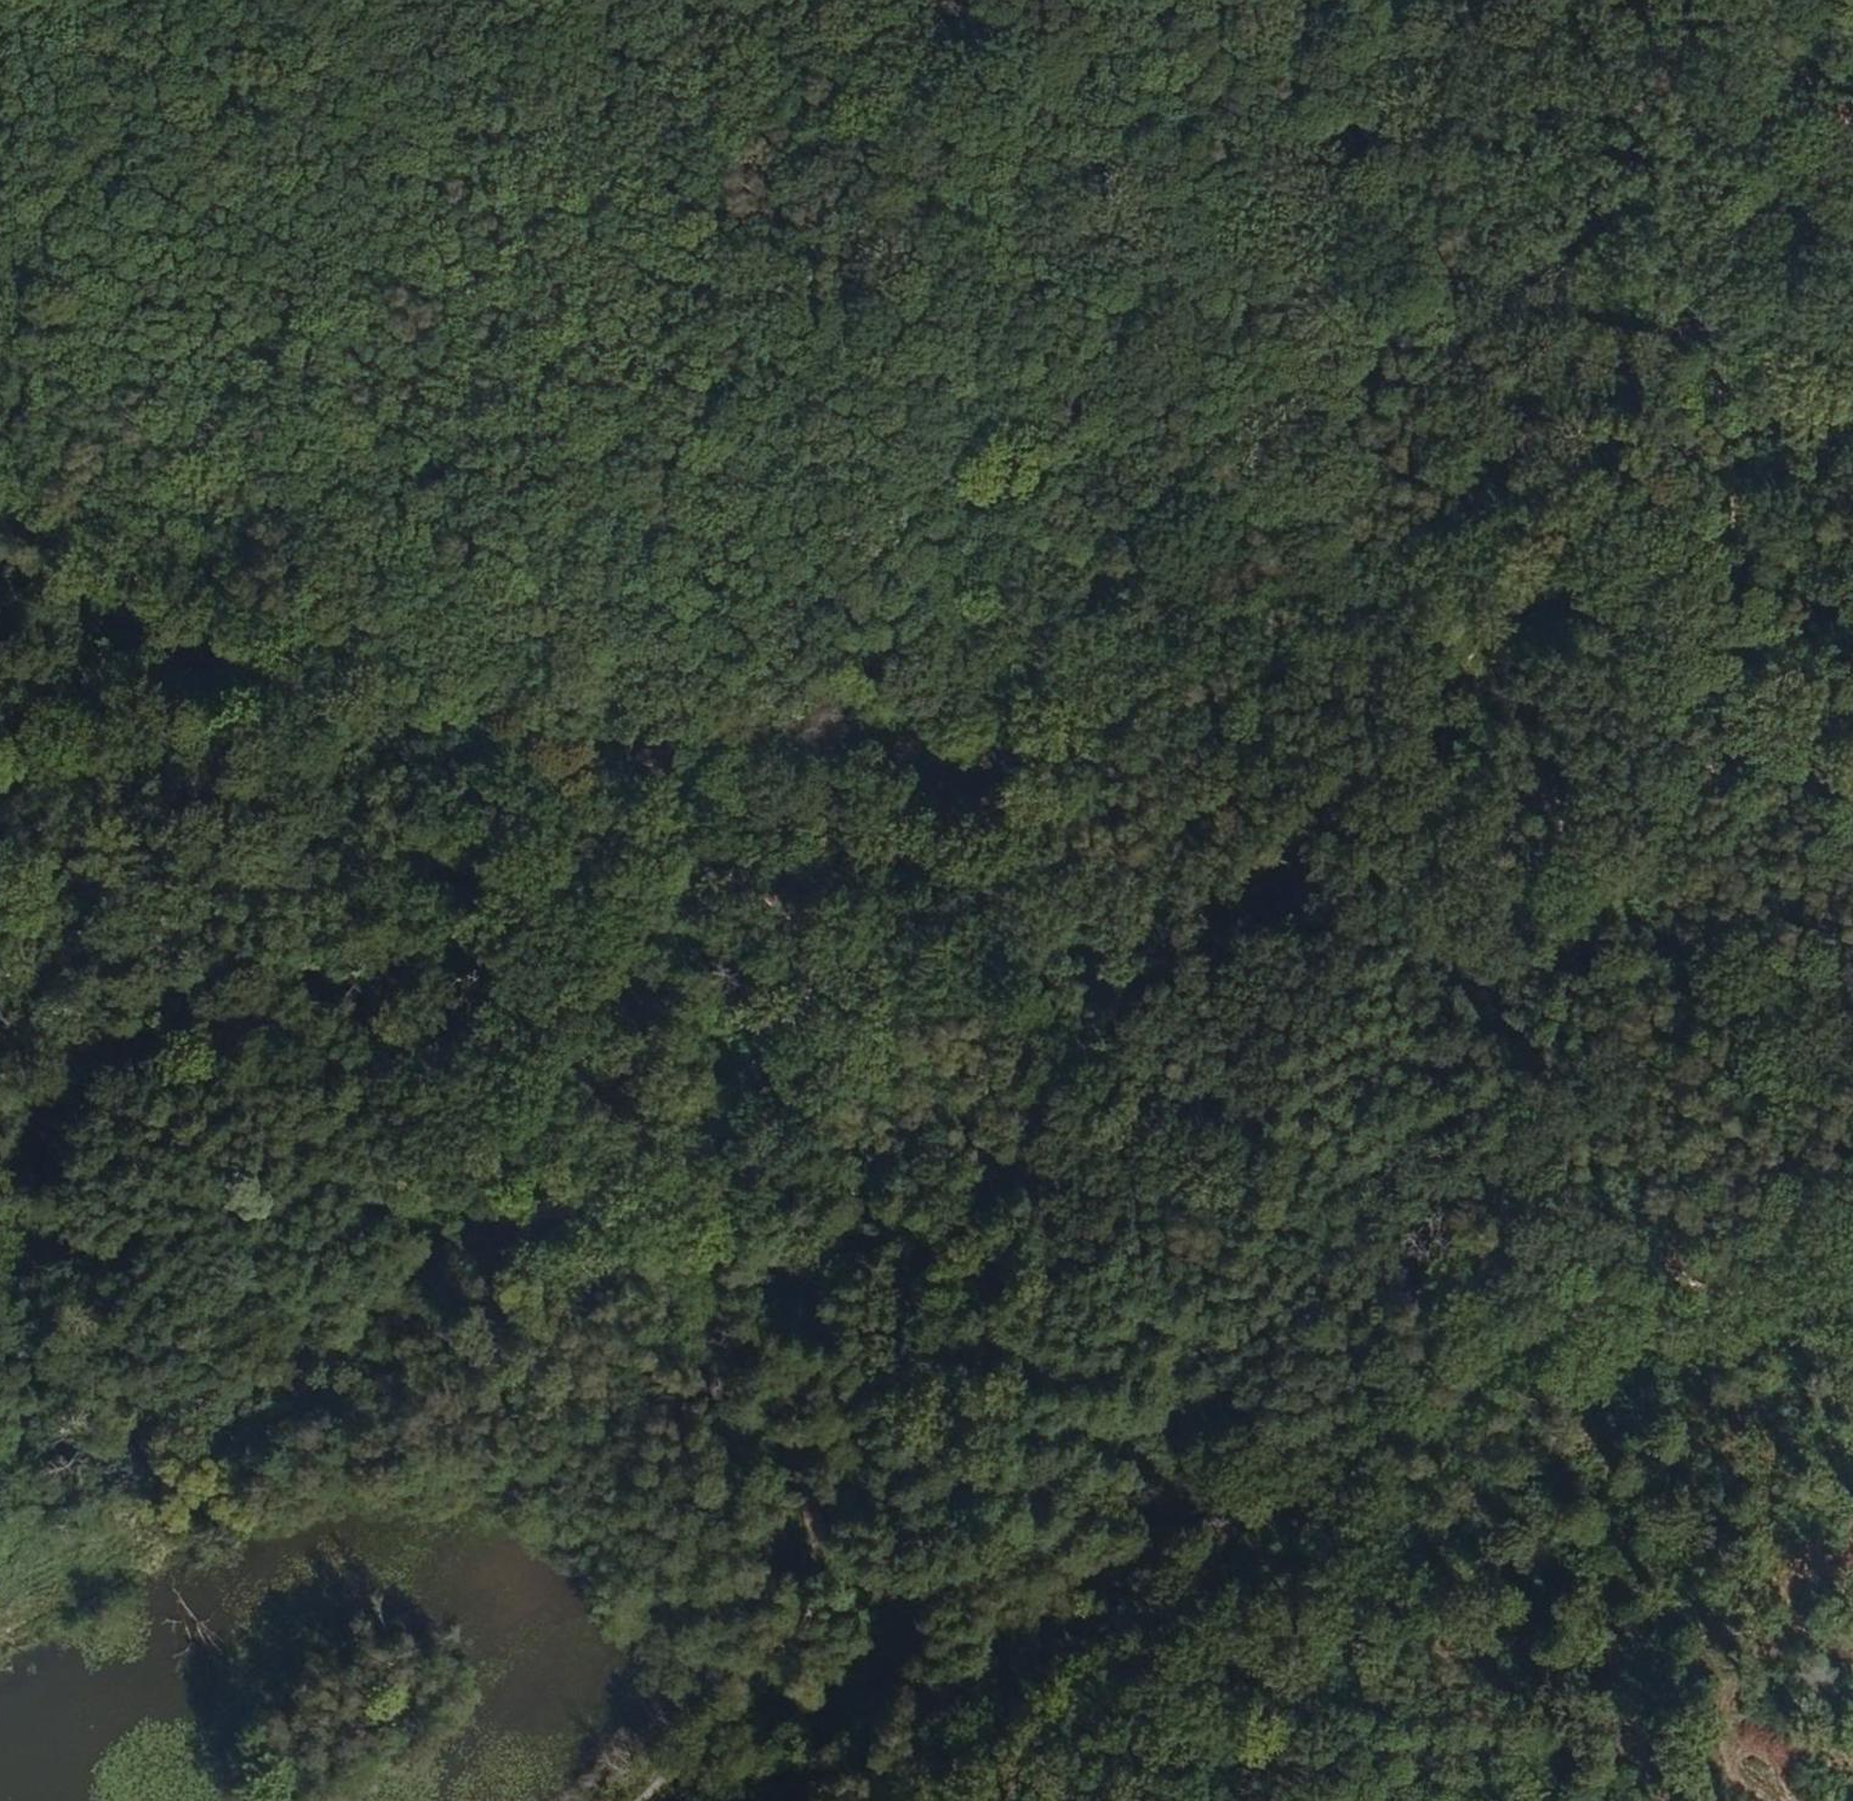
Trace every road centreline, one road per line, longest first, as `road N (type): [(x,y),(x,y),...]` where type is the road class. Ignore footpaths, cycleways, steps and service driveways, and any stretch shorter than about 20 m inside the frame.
road 1 (track): [(0,544),(31,569),(1768,1298),(1852,1351)]

